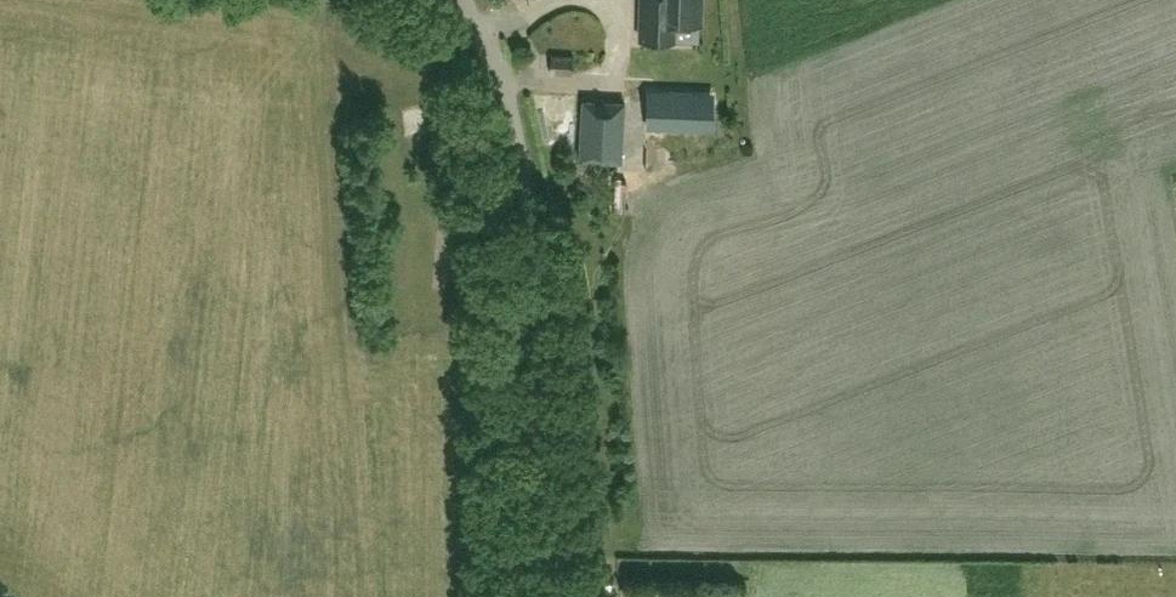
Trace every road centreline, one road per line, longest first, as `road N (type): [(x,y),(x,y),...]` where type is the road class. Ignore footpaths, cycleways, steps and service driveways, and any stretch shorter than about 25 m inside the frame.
road 1 (unclassified): [(563,596),(531,202),(506,94),(466,0)]

